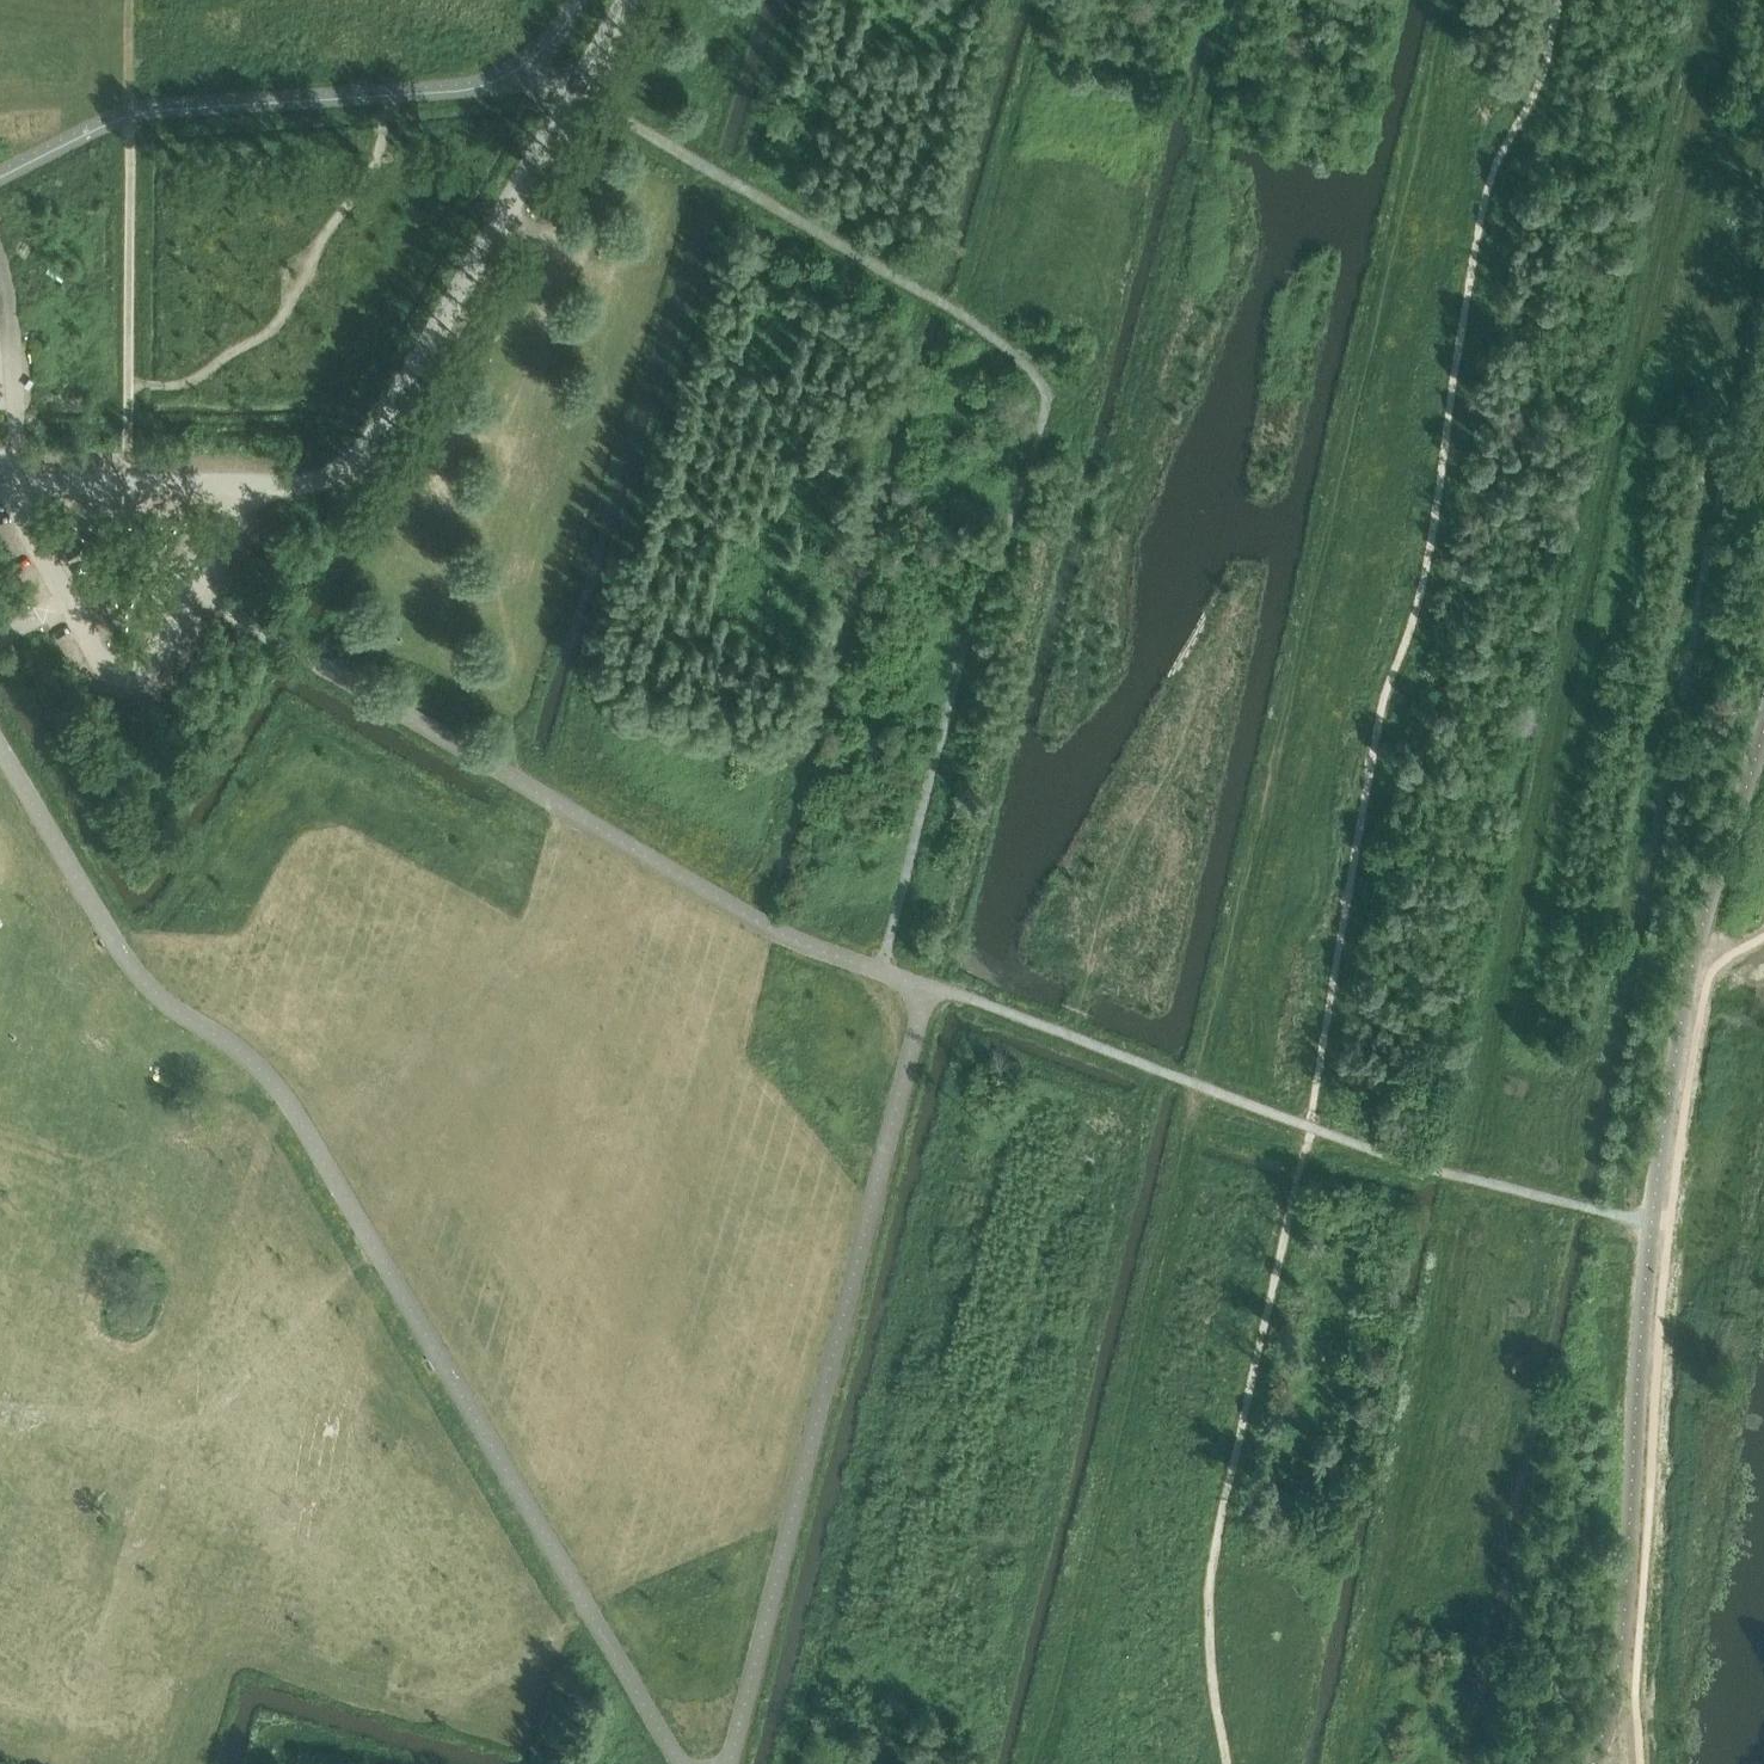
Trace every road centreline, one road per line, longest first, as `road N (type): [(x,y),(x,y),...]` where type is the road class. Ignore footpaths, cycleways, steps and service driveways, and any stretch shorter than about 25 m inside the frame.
road 1 (unclassified): [(627,0),(375,440),(327,476),(253,487),(138,675),(104,674),(67,601)]

